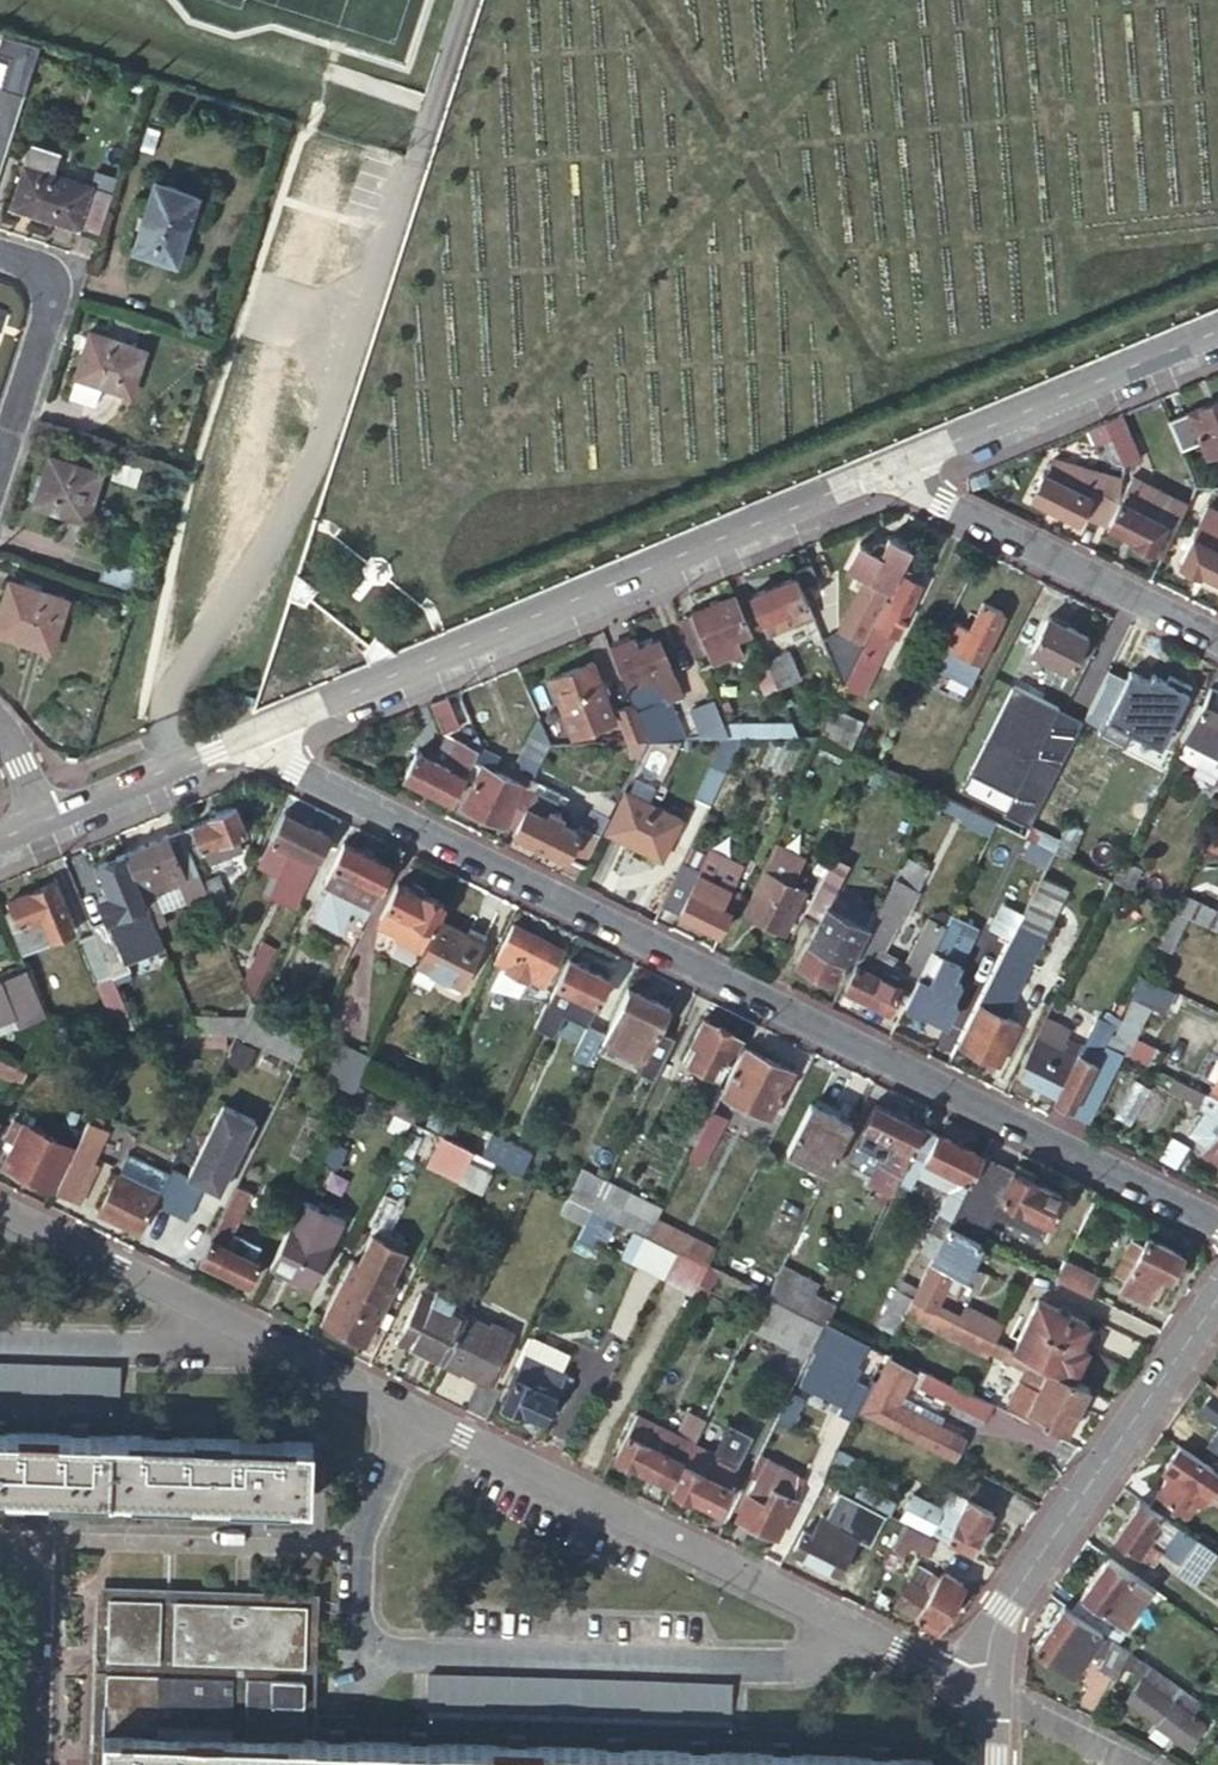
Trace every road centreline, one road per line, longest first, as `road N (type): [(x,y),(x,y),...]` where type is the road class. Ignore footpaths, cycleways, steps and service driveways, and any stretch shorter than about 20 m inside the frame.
road 1 (residential): [(244,737),(1217,1226)]
road 2 (residential): [(951,1682),(0,1213)]
road 3 (tertiary): [(244,737),(904,463)]
road 4 (residential): [(1217,1298),(951,1682)]
road 5 (residential): [(1217,642),(942,503),(912,484),(904,463)]
road 6 (tertiary): [(904,463),(1217,331)]
road 7 (residential): [(0,255),(40,268),(50,309),(0,461)]
road 8 (tertiary): [(46,820),(244,737)]

